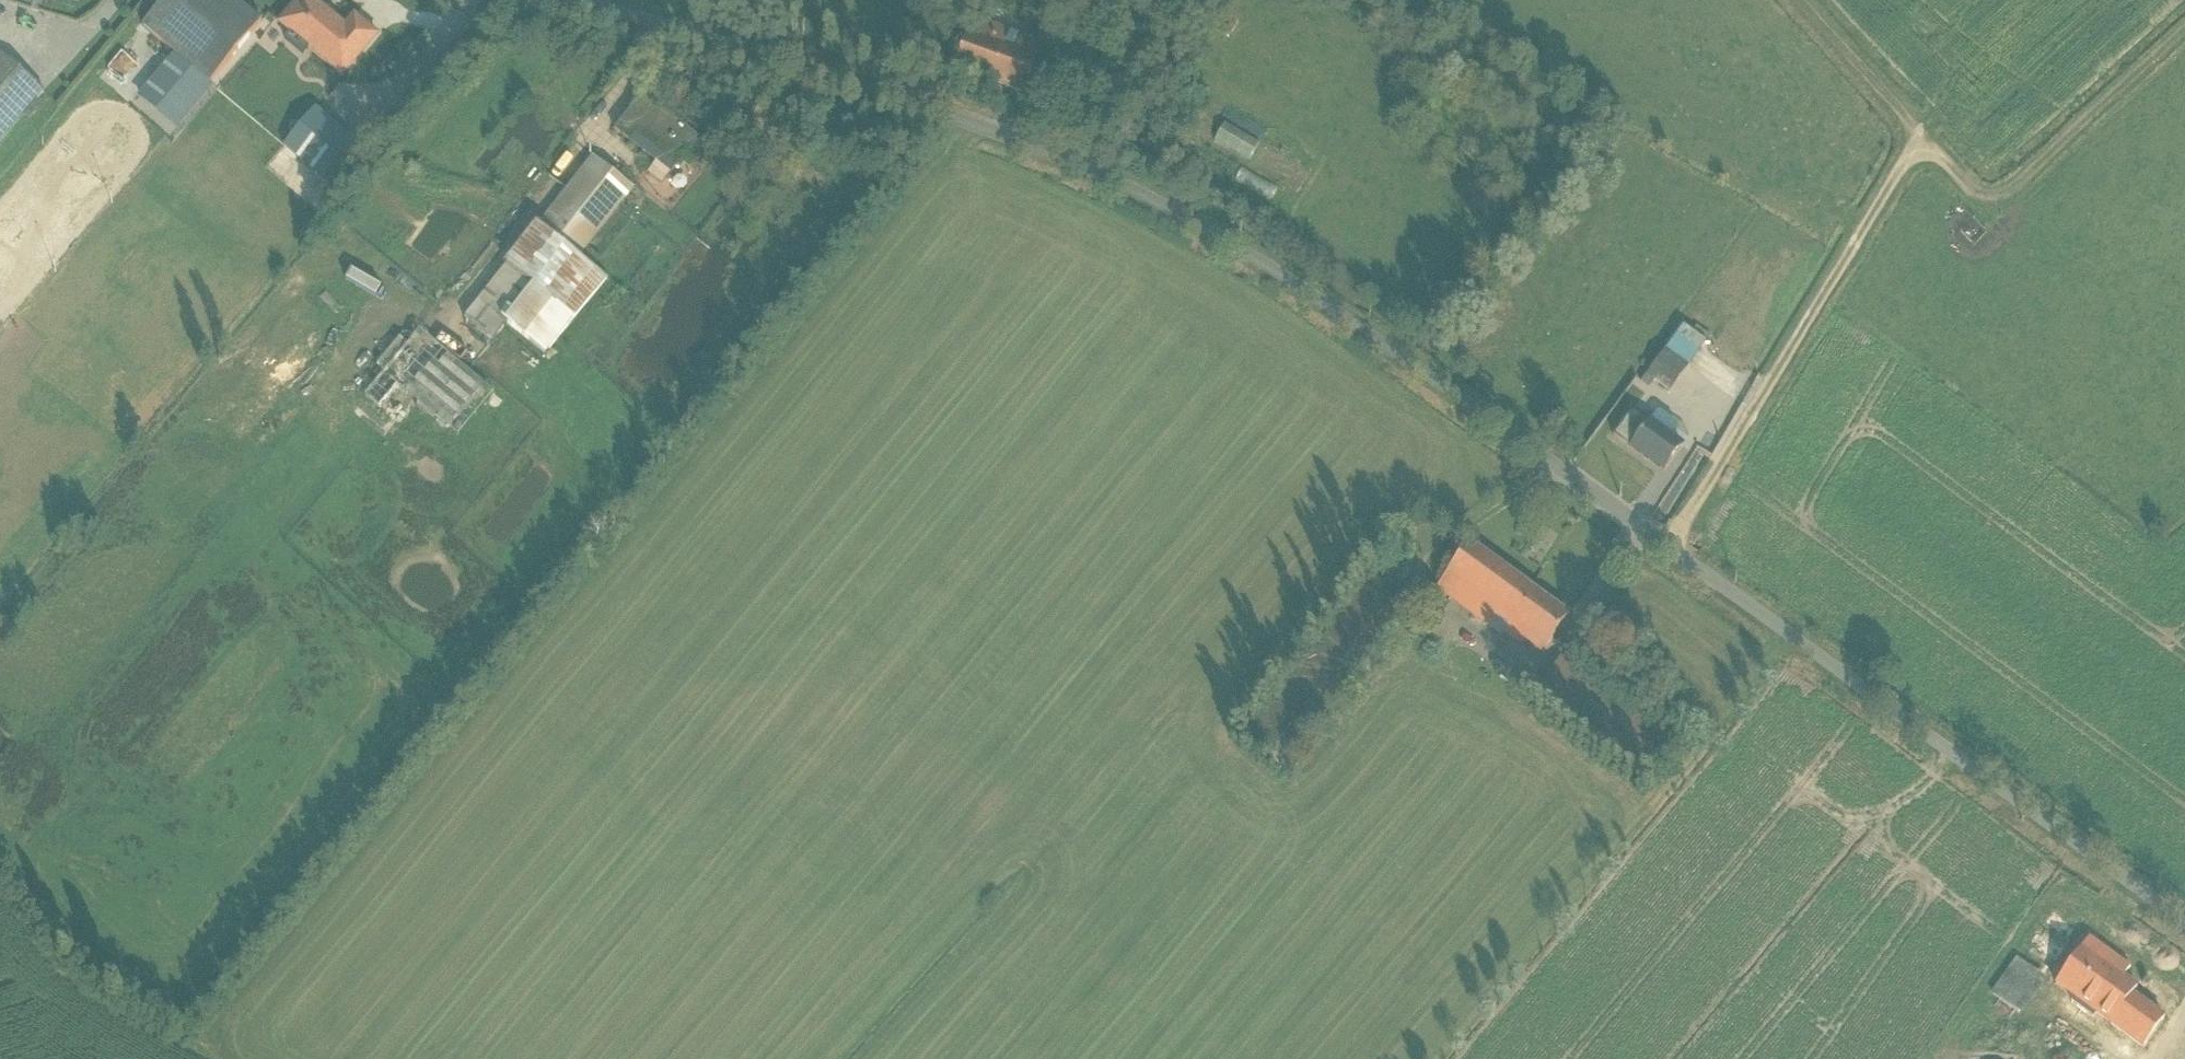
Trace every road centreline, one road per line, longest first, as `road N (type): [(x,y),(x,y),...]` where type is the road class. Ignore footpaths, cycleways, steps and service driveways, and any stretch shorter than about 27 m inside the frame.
road 1 (unclassified): [(2184,923),(1087,118),(632,0)]

